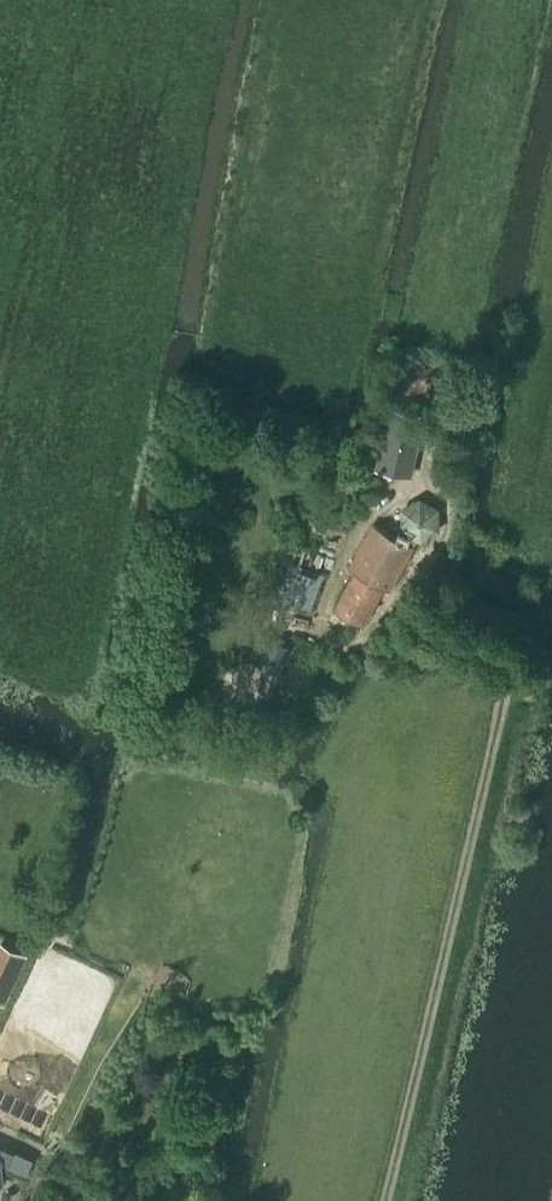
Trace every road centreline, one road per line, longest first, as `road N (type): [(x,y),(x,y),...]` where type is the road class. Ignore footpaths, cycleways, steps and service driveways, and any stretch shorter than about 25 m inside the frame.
road 1 (track): [(382,1200),(506,688)]

